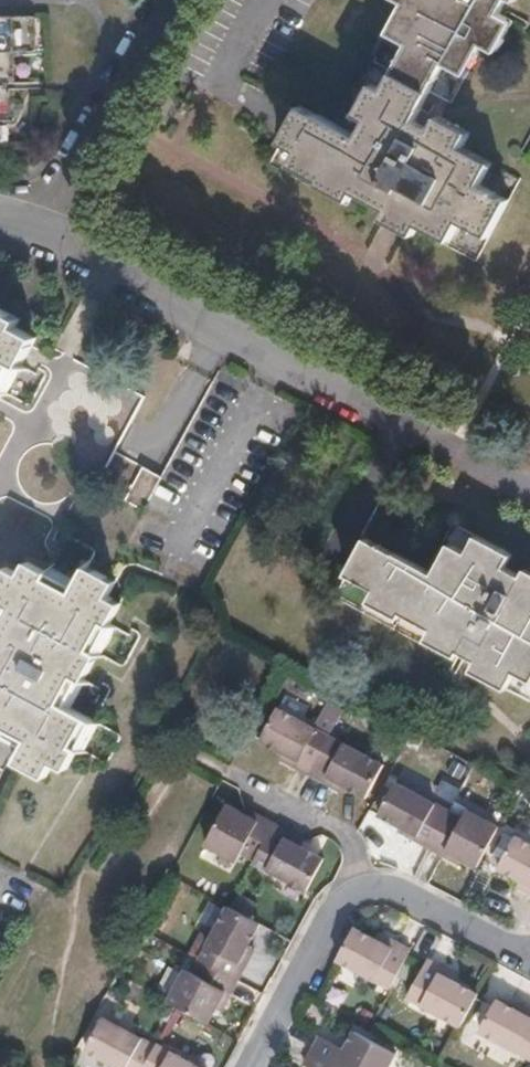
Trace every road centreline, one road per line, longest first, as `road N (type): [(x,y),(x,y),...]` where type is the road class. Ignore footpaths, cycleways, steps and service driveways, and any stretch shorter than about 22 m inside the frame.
road 1 (residential): [(25,229),(53,234),(278,354),(304,379),(436,438)]
road 2 (residential): [(160,0),(25,229)]
road 3 (residential): [(361,885),(331,907),(249,1066)]
road 4 (residential): [(529,956),(403,893),(361,885)]
road 5 (residential): [(236,778),(344,833),(361,885)]

